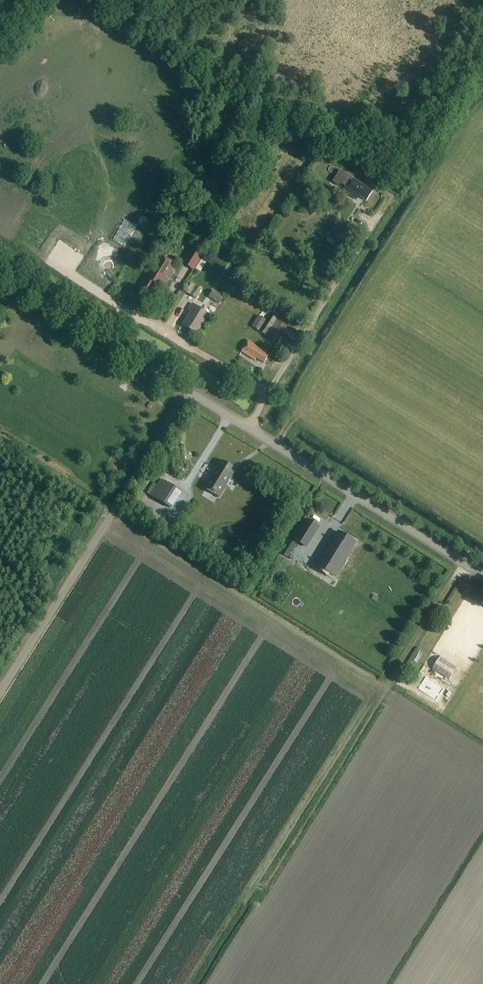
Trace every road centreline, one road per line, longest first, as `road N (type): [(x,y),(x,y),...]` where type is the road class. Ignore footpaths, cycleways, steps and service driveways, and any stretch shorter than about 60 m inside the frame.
road 1 (unclassified): [(0,273),(482,575)]
road 2 (track): [(188,391),(0,690)]
road 3 (track): [(266,394),(379,210)]
road 4 (track): [(247,428),(266,394),(135,314)]

